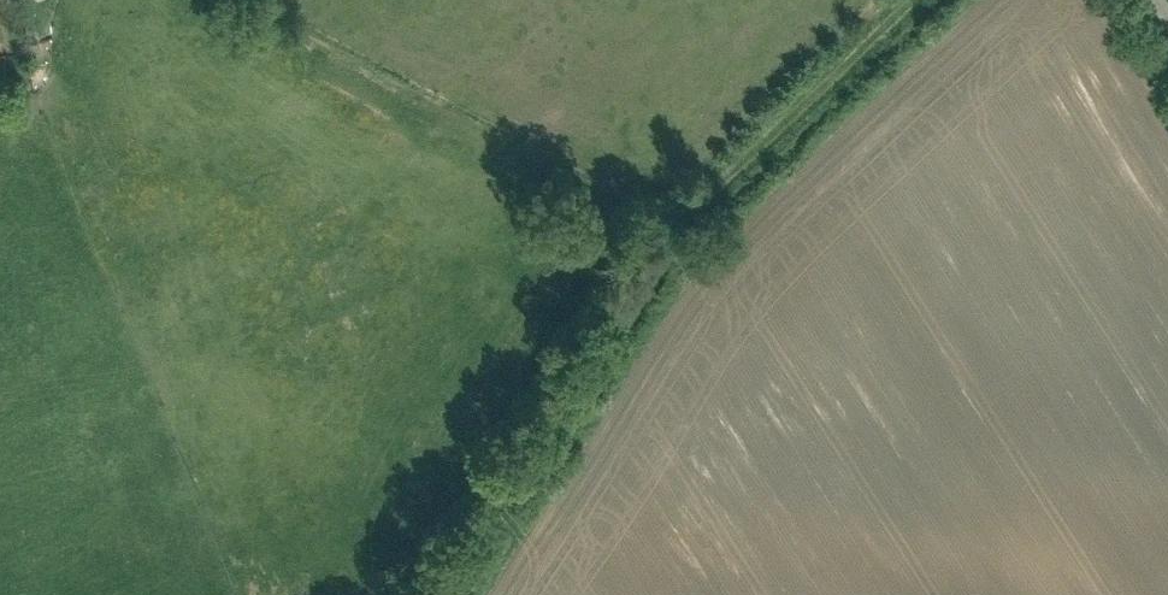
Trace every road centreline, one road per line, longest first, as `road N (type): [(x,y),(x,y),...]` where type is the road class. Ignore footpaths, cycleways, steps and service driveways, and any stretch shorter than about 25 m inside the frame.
road 1 (unclassified): [(462,594),(491,527),(995,0)]

